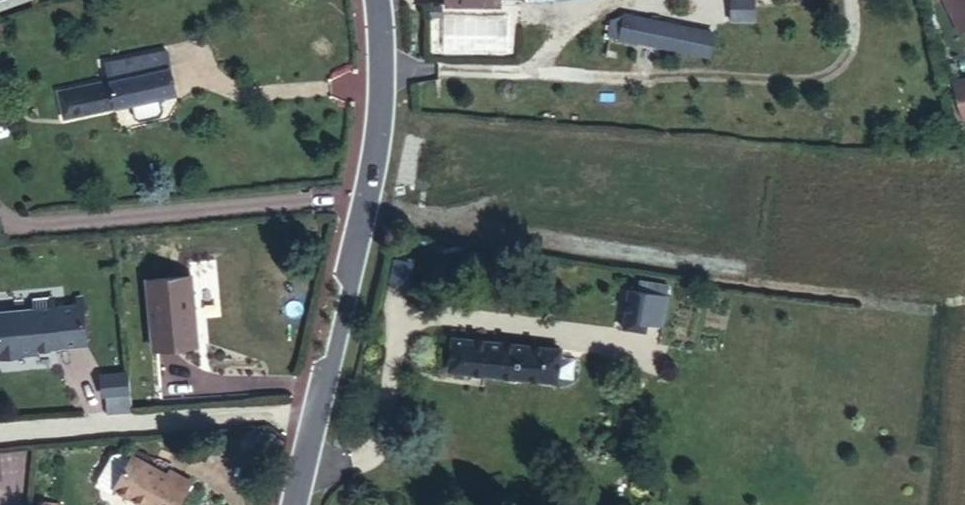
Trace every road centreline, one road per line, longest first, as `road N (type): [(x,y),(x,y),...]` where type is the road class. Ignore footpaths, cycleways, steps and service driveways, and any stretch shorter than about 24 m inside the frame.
road 1 (tertiary): [(295,504),(368,197),(382,96),(380,0)]

